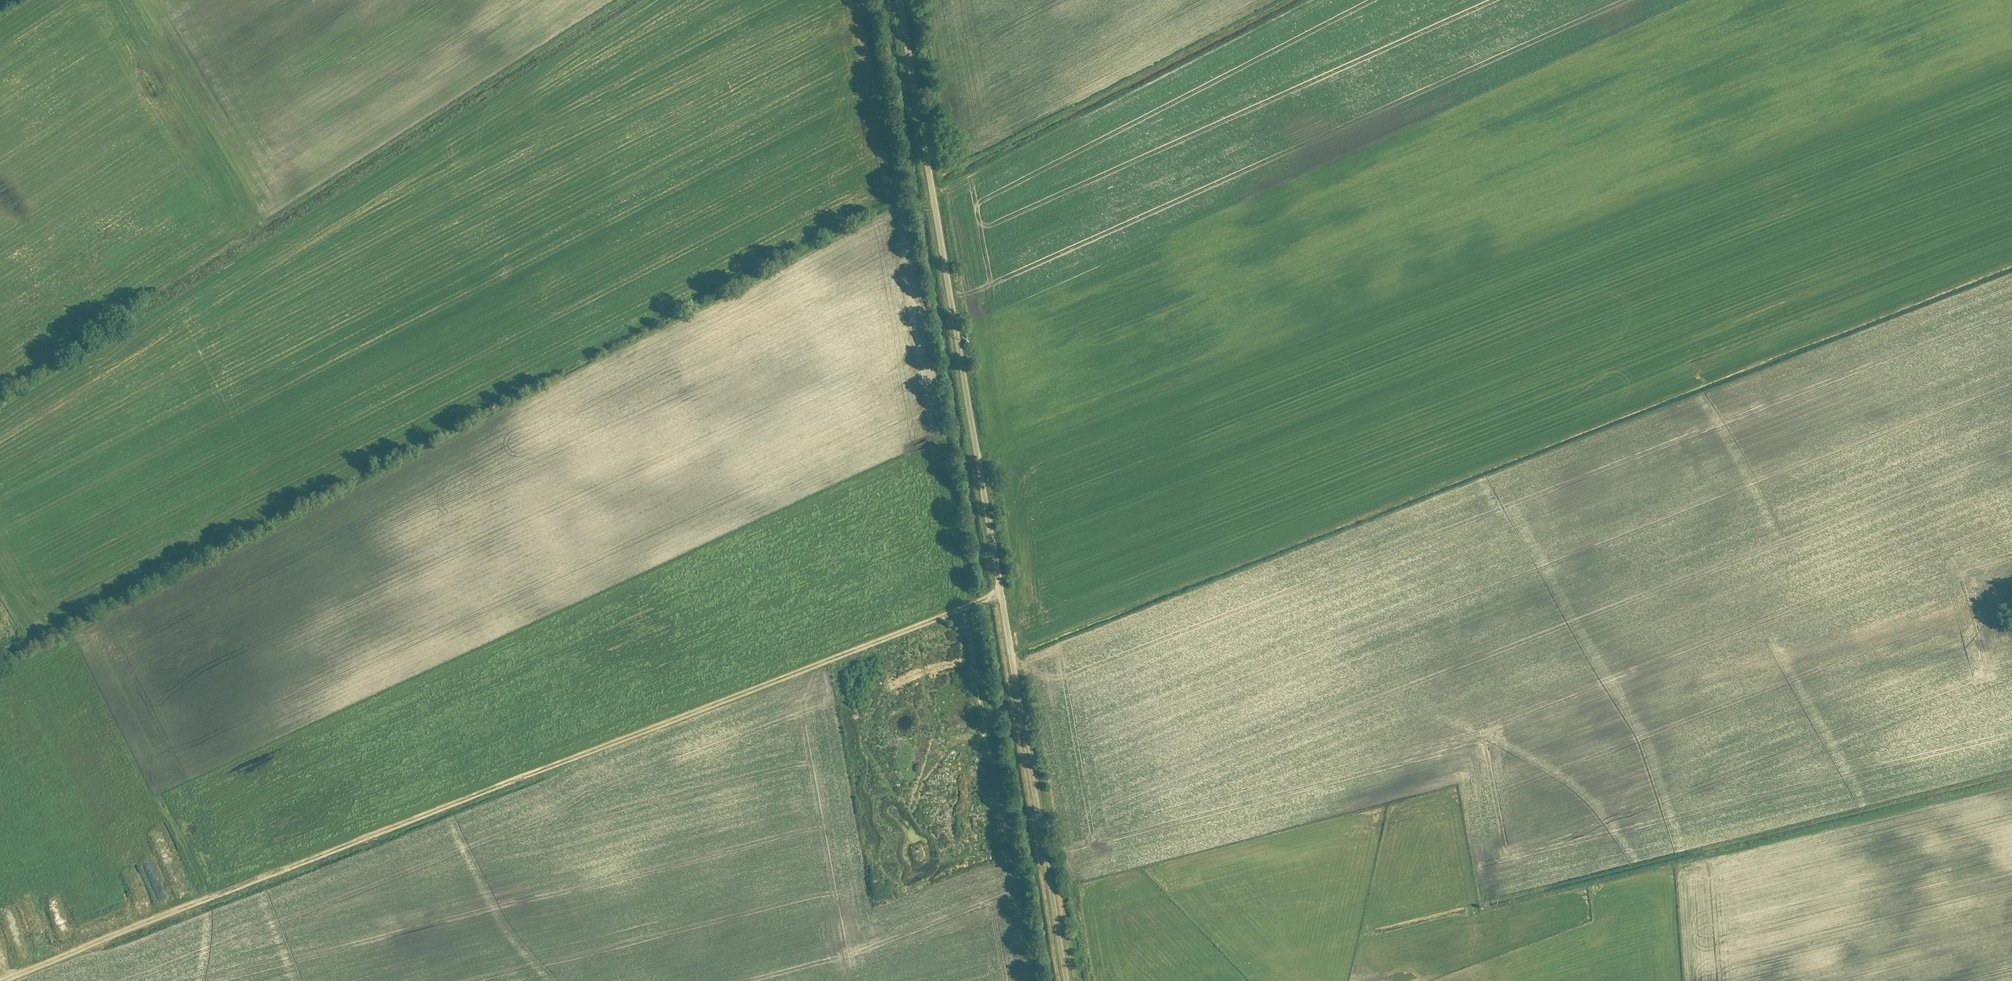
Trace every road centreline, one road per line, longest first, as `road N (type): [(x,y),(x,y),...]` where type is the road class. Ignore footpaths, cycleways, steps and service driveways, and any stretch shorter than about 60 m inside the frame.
road 1 (track): [(1000,597),(10,980)]
road 2 (residential): [(1066,980),(899,0)]

